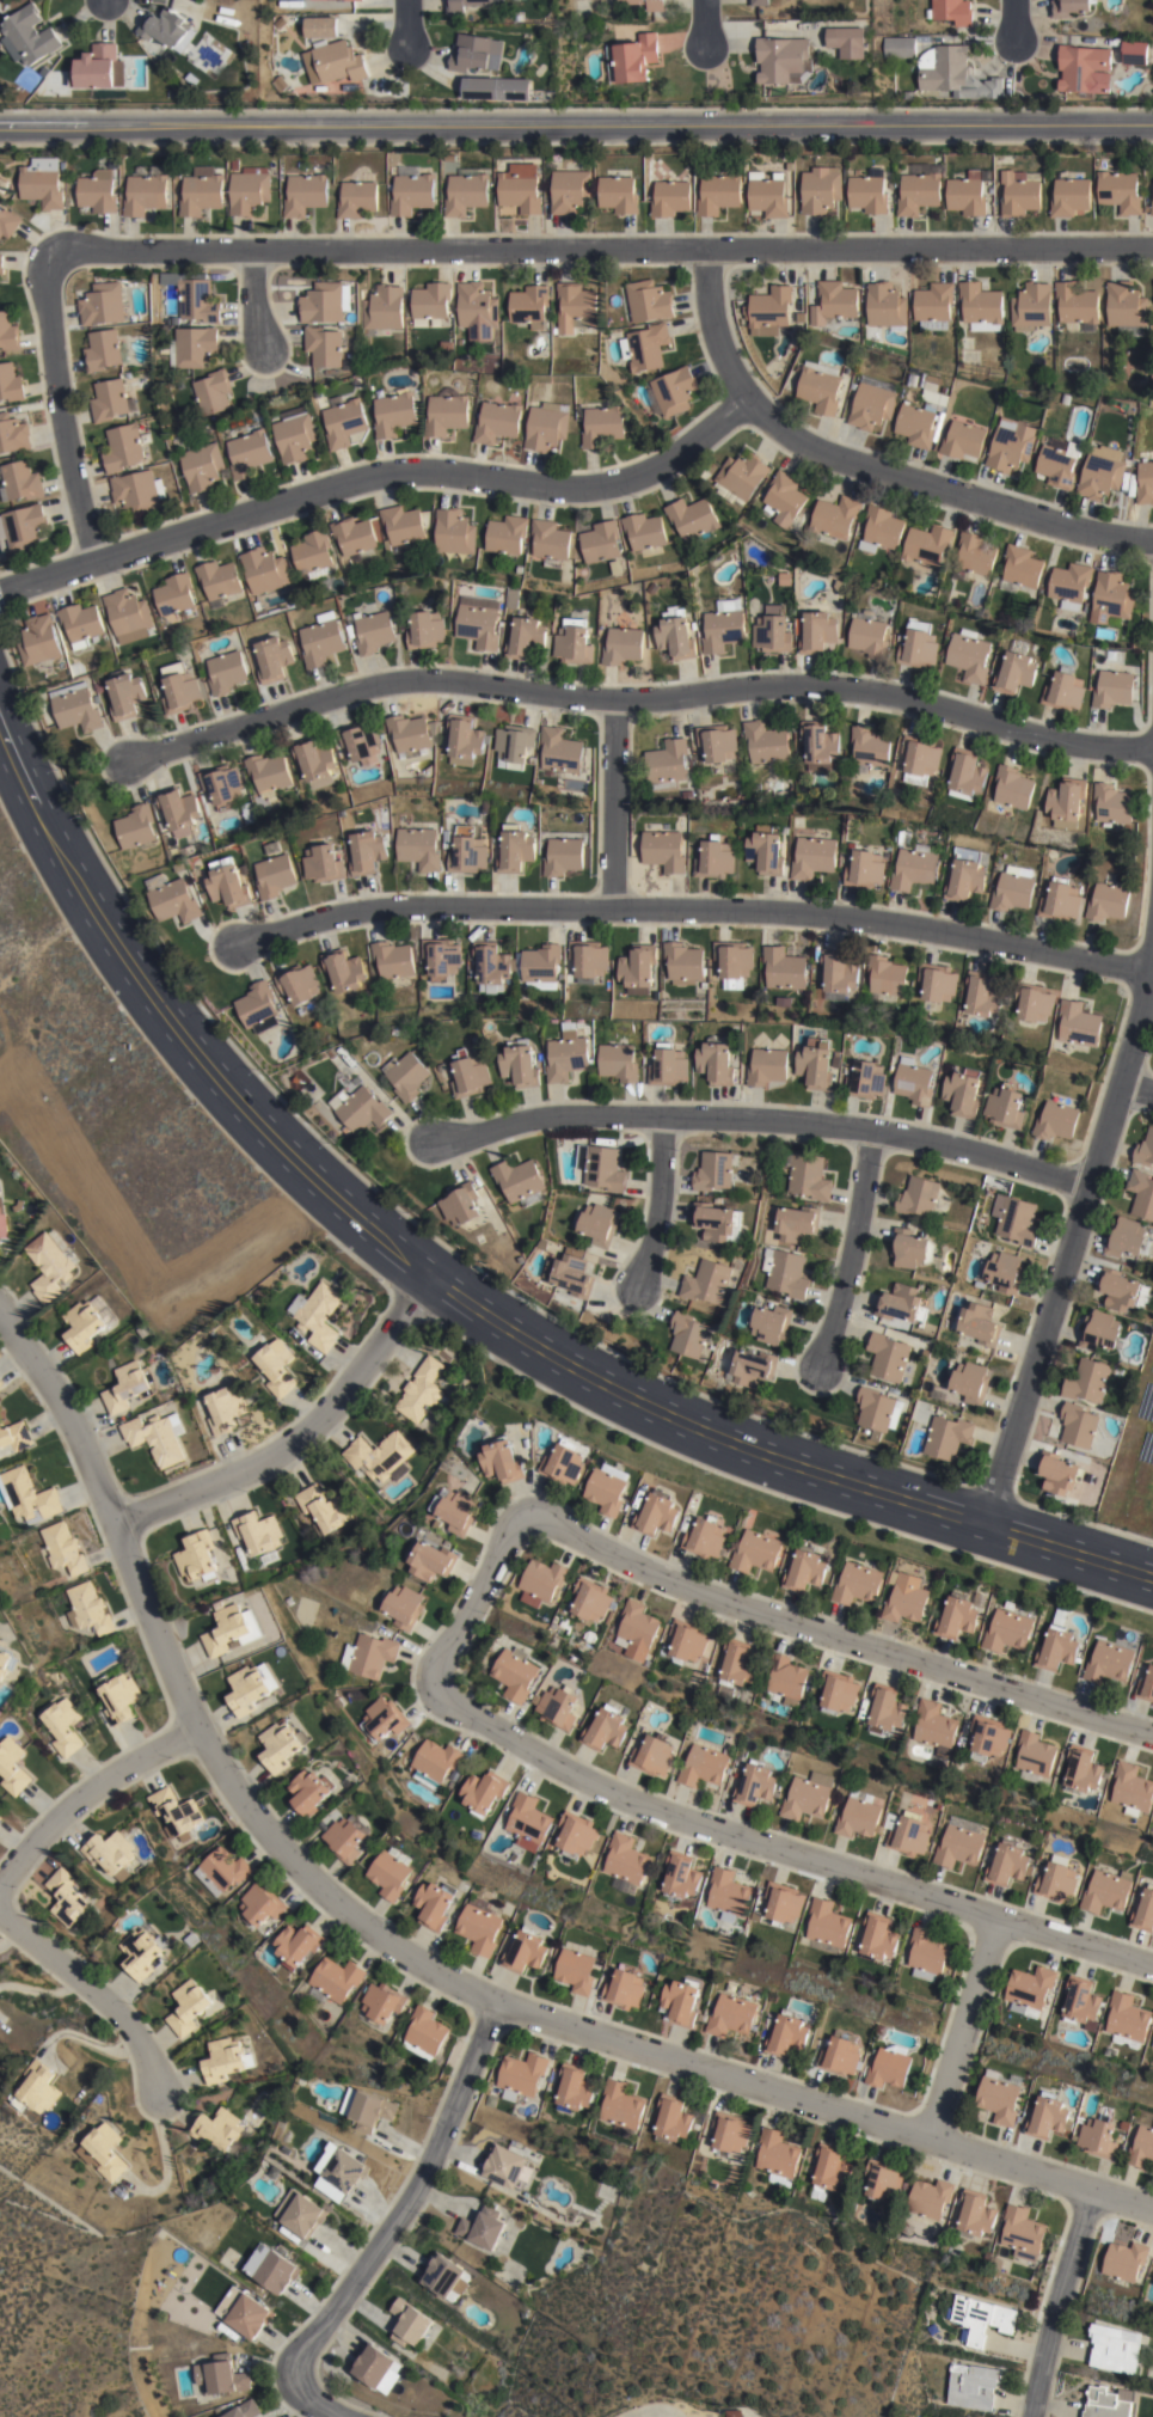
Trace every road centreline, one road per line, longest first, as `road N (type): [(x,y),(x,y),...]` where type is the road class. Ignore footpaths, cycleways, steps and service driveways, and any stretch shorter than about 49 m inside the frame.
road 1 (residential): [(1152,2209),(495,2001),(387,1944),(253,1817),(195,1731),(93,1468),(0,1313)]
road 2 (primary): [(0,728),(86,901),(180,1036),(301,1165),(428,1272),(628,1401),(790,1466),(1152,1579)]
road 3 (tertiary): [(0,123),(1152,124)]
road 4 (residential): [(1152,246),(75,251),(57,258)]
road 5 (residential): [(1152,749),(1063,745),(848,690),(773,686),(614,700),(403,680),(122,769)]
road 6 (residential): [(1148,972),(882,919),(612,907),(386,908),(321,918),(229,953)]
road 7 (residential): [(743,394),(669,460),(620,481),(569,485),(406,470),(368,476),(0,593)]
road 8 (residential): [(1152,1964),(578,1780),(449,1700),(436,1682)]
road 9 (residential): [(1088,1191),(981,1155),(777,1119),(522,1120),(437,1143)]
road 10 (residential): [(1152,1735),(668,1581),(541,1515),(529,1516)]
road 11 (residential): [(1152,946),(987,1530)]
road 12 (residential): [(1152,540),(1096,533),(795,441),(743,394),(722,357),(707,311),(706,249)]
road 13 (residential): [(331,2416),(299,2387),(303,2348),(393,2226),(436,2150),(495,2001)]
road 14 (residential): [(428,1272),(329,1420),(251,1475),(116,1525)]
road 15 (residential): [(57,258),(49,310),(62,432),(94,562)]
road 16 (residential): [(159,2099),(128,2024),(0,1910)]
road 17 (residential): [(0,1880),(33,1837),(102,1781),(195,1731)]
road 18 (residential): [(871,1131),(821,1371)]
road 19 (residential): [(1030,2416),(1090,2189)]
road 20 (residential): [(998,1920),(930,2134)]
road 21 (residential): [(614,700),(612,907)]
road 22 (residential): [(529,1516),(517,1523),(438,1663),(436,1682)]
road 23 (residential): [(663,1118),(657,1206),(633,1292)]

